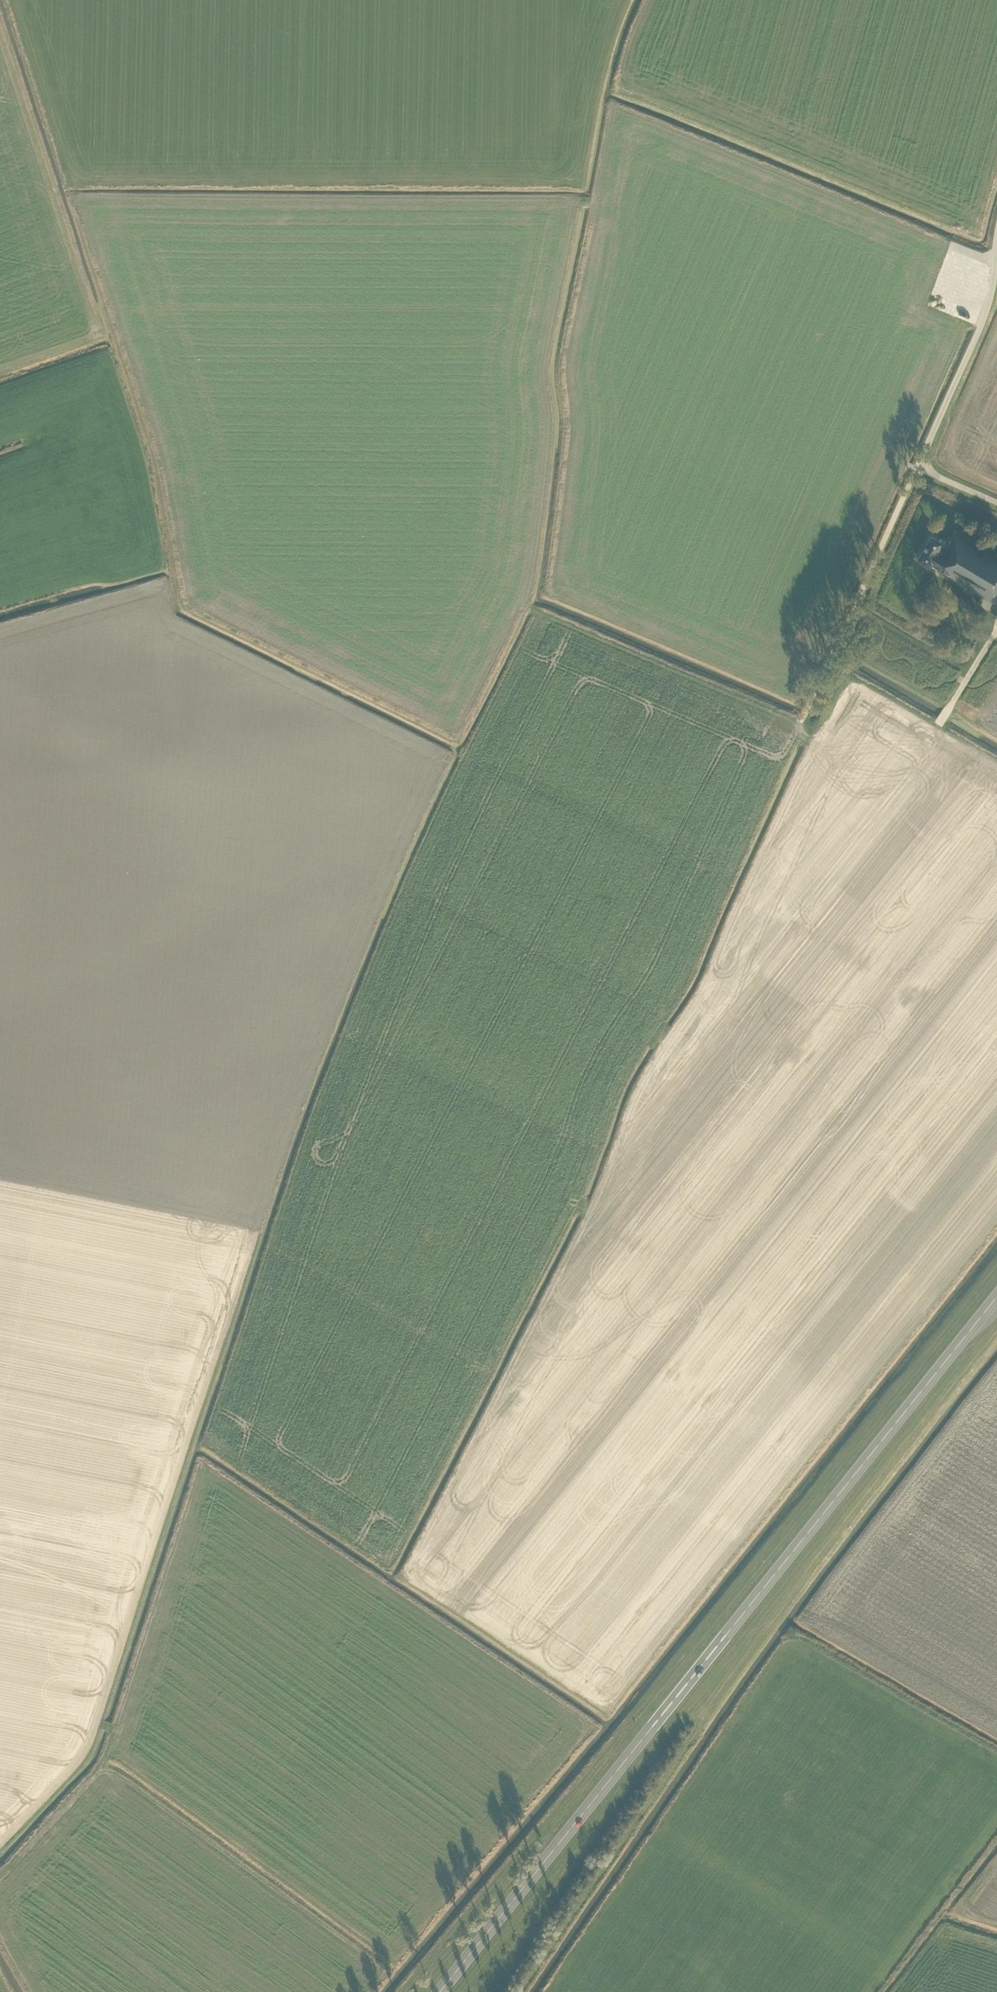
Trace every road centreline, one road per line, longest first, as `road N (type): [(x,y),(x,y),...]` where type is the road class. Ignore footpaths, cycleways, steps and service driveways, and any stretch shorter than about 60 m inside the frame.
road 1 (trunk): [(439,1991),(996,1298)]
road 2 (unclassified): [(903,490),(989,300),(996,259)]

